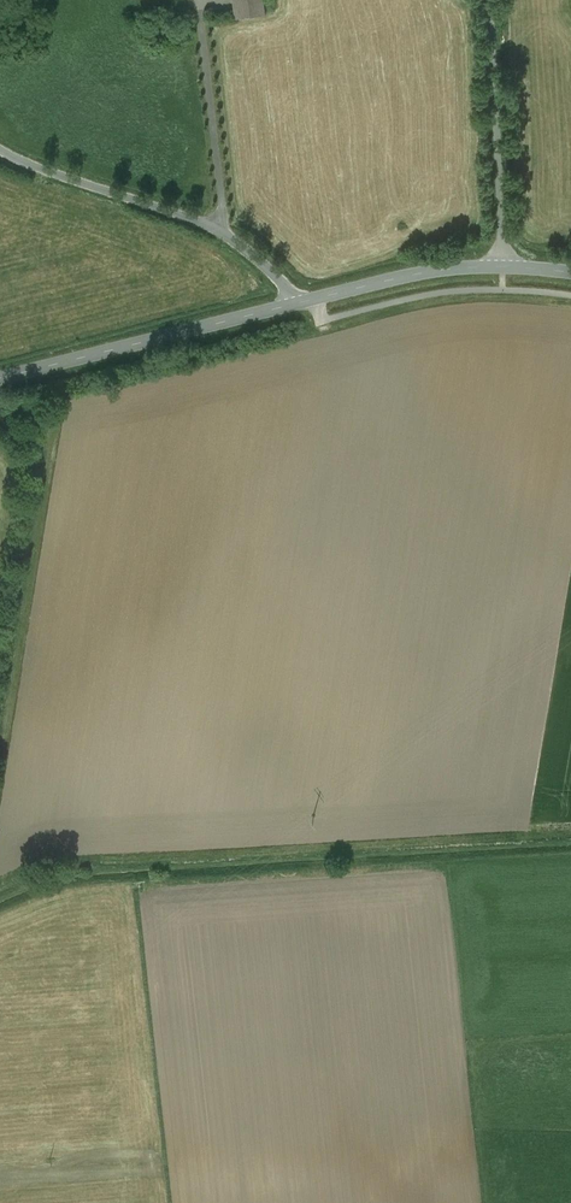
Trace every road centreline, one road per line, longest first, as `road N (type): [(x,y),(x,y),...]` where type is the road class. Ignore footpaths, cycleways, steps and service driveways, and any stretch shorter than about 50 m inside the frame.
road 1 (unclassified): [(297,302),(216,229),(0,150)]
road 2 (tertiary): [(0,377),(297,302)]
road 3 (unclassified): [(503,266),(489,0)]
road 4 (tertiary): [(297,302),(415,274),(503,266)]

